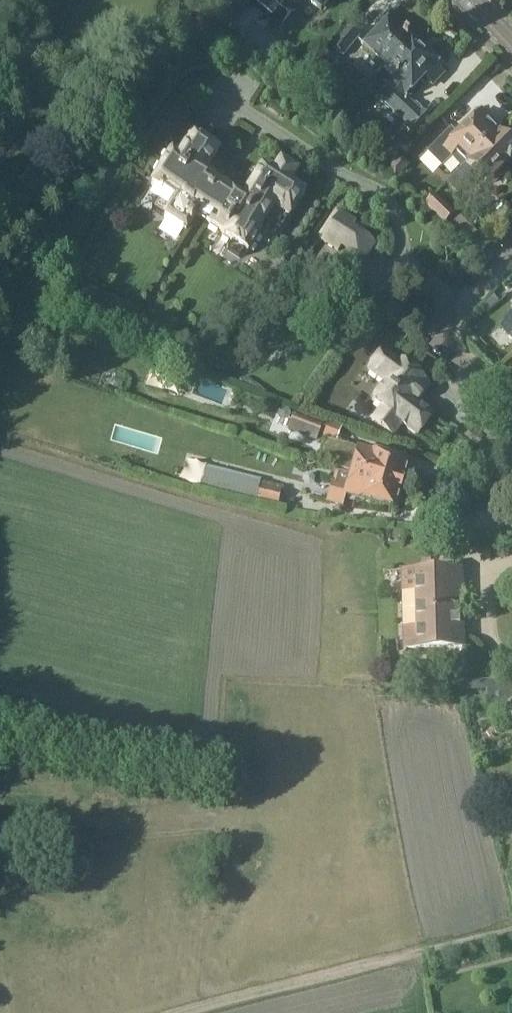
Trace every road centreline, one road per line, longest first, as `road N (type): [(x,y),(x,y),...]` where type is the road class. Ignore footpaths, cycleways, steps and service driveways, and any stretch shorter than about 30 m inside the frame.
road 1 (track): [(511,928),(183,1012)]
road 2 (residential): [(511,426),(489,384),(446,338),(444,320),(511,249)]

